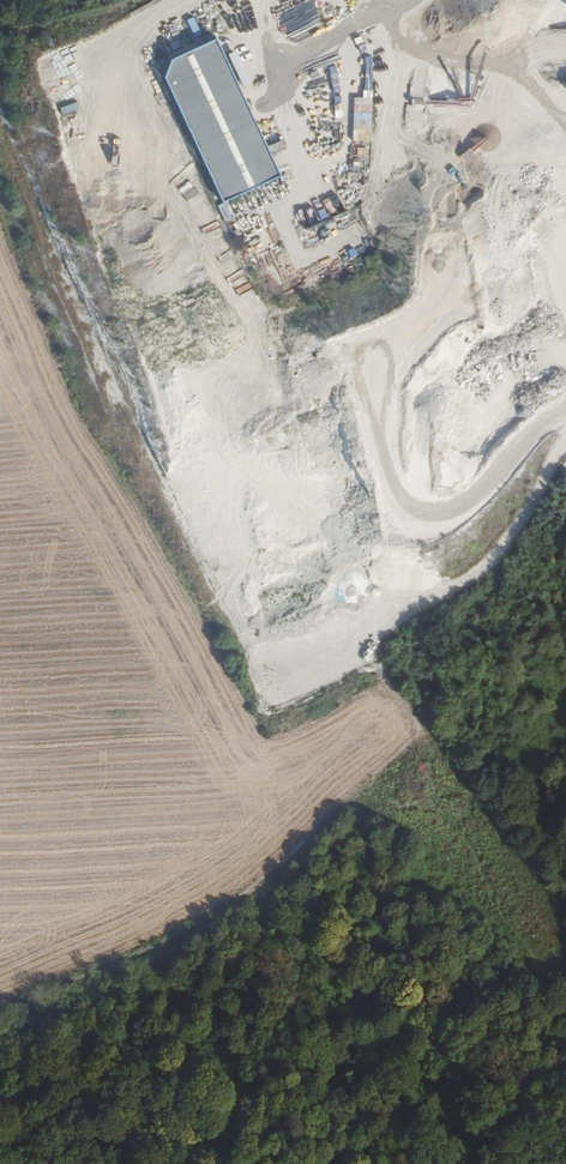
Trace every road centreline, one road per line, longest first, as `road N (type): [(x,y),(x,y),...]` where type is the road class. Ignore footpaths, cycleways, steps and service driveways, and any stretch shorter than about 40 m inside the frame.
road 1 (track): [(0,1010),(189,934),(261,884),(420,737),(419,723),(365,650)]

